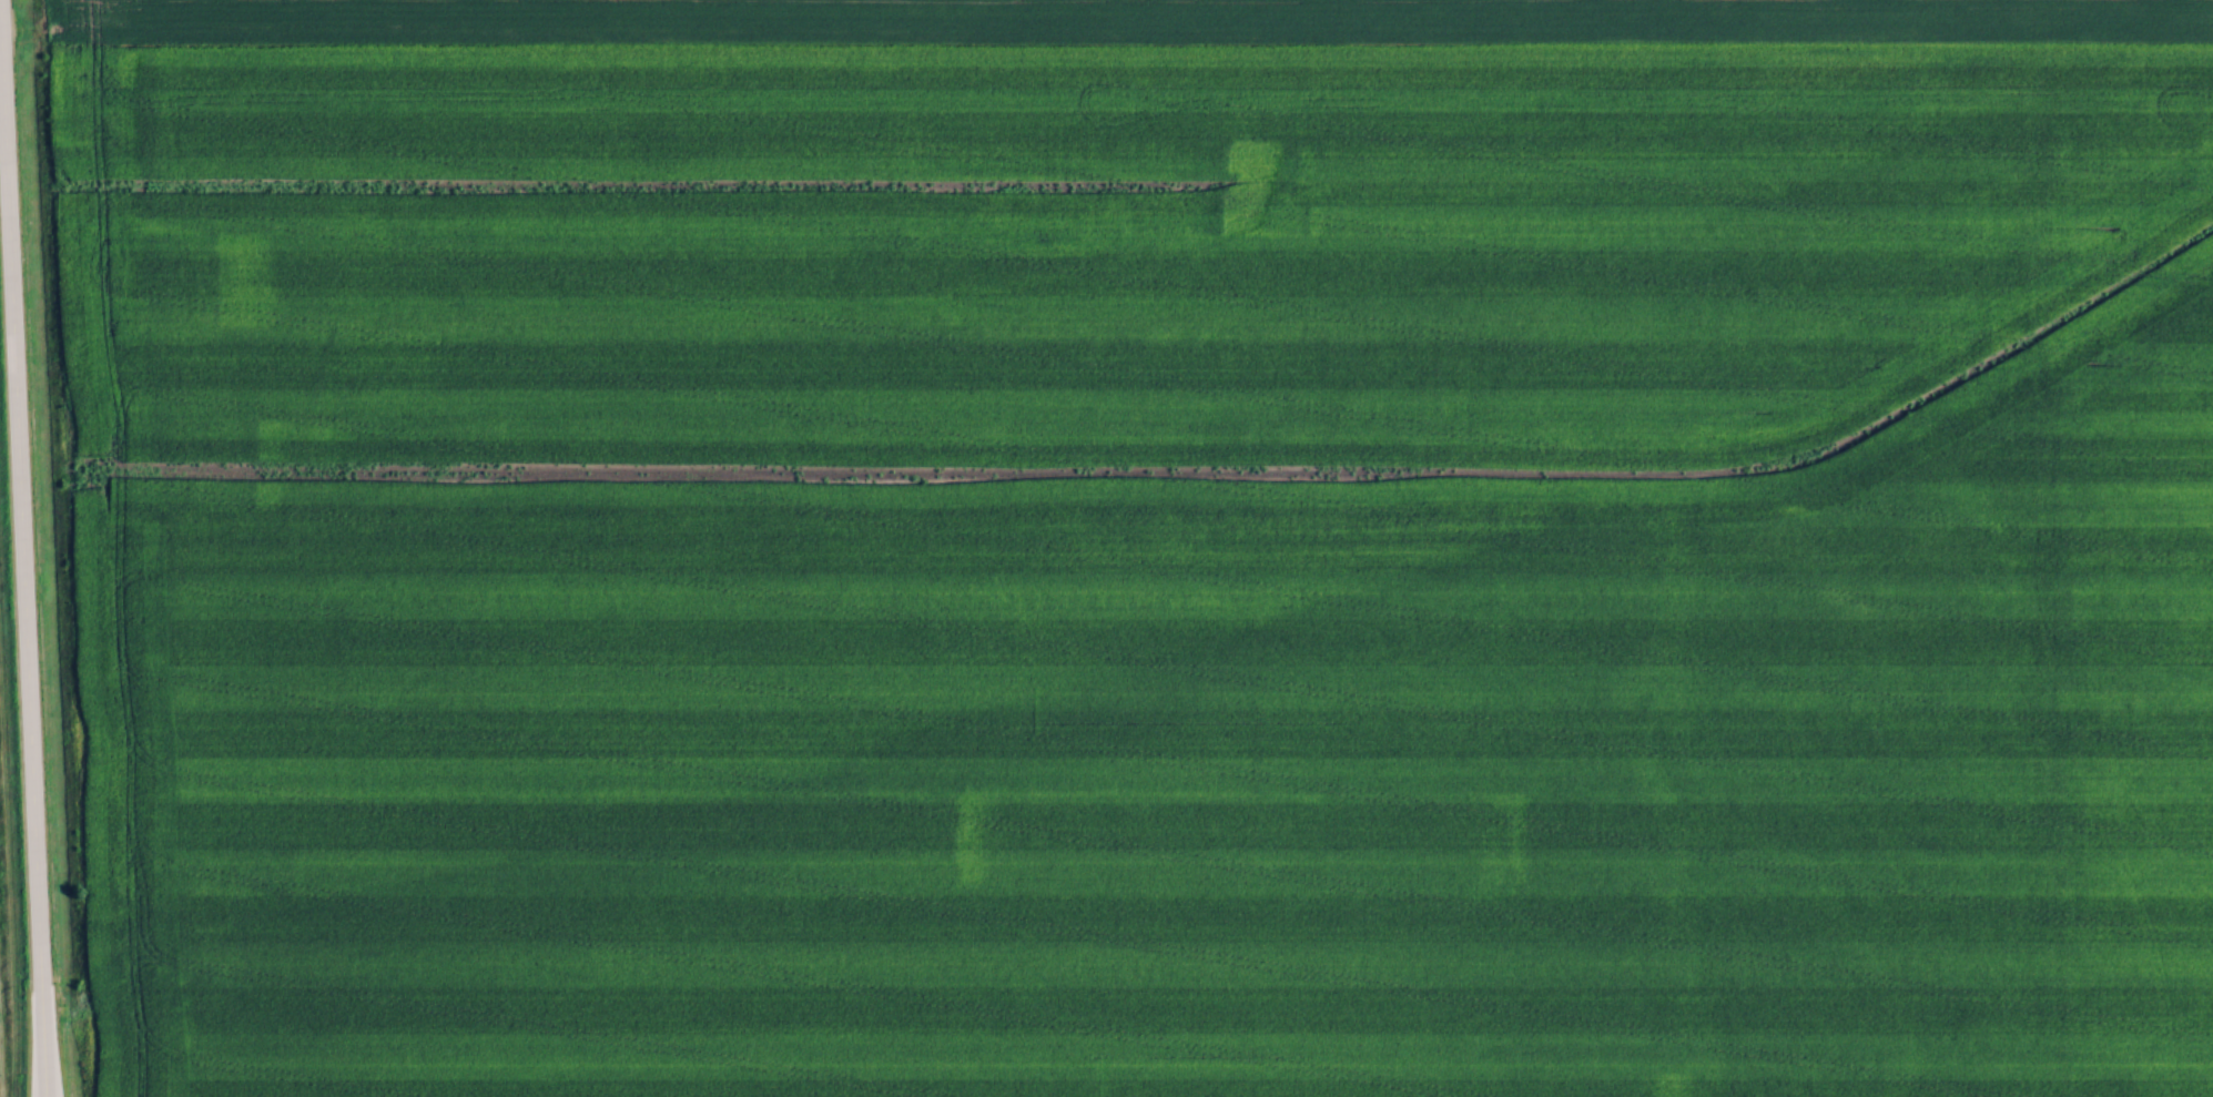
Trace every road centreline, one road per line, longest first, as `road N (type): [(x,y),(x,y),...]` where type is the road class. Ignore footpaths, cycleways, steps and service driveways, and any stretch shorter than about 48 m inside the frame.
road 1 (secondary): [(45,1096),(0,38)]

